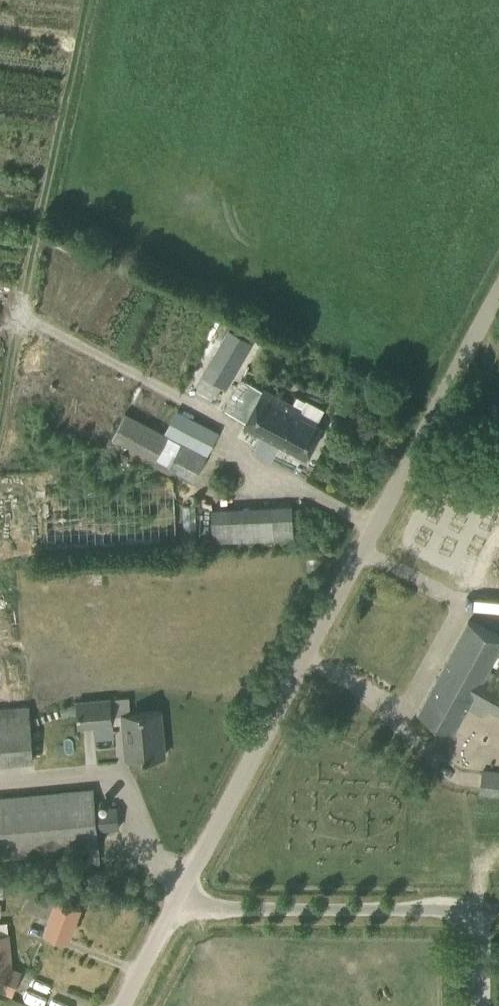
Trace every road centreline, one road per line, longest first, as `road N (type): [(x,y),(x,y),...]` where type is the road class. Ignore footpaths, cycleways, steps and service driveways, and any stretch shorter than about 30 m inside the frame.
road 1 (unclassified): [(178,907),(498,291)]
road 2 (unclassified): [(178,907),(498,909)]

